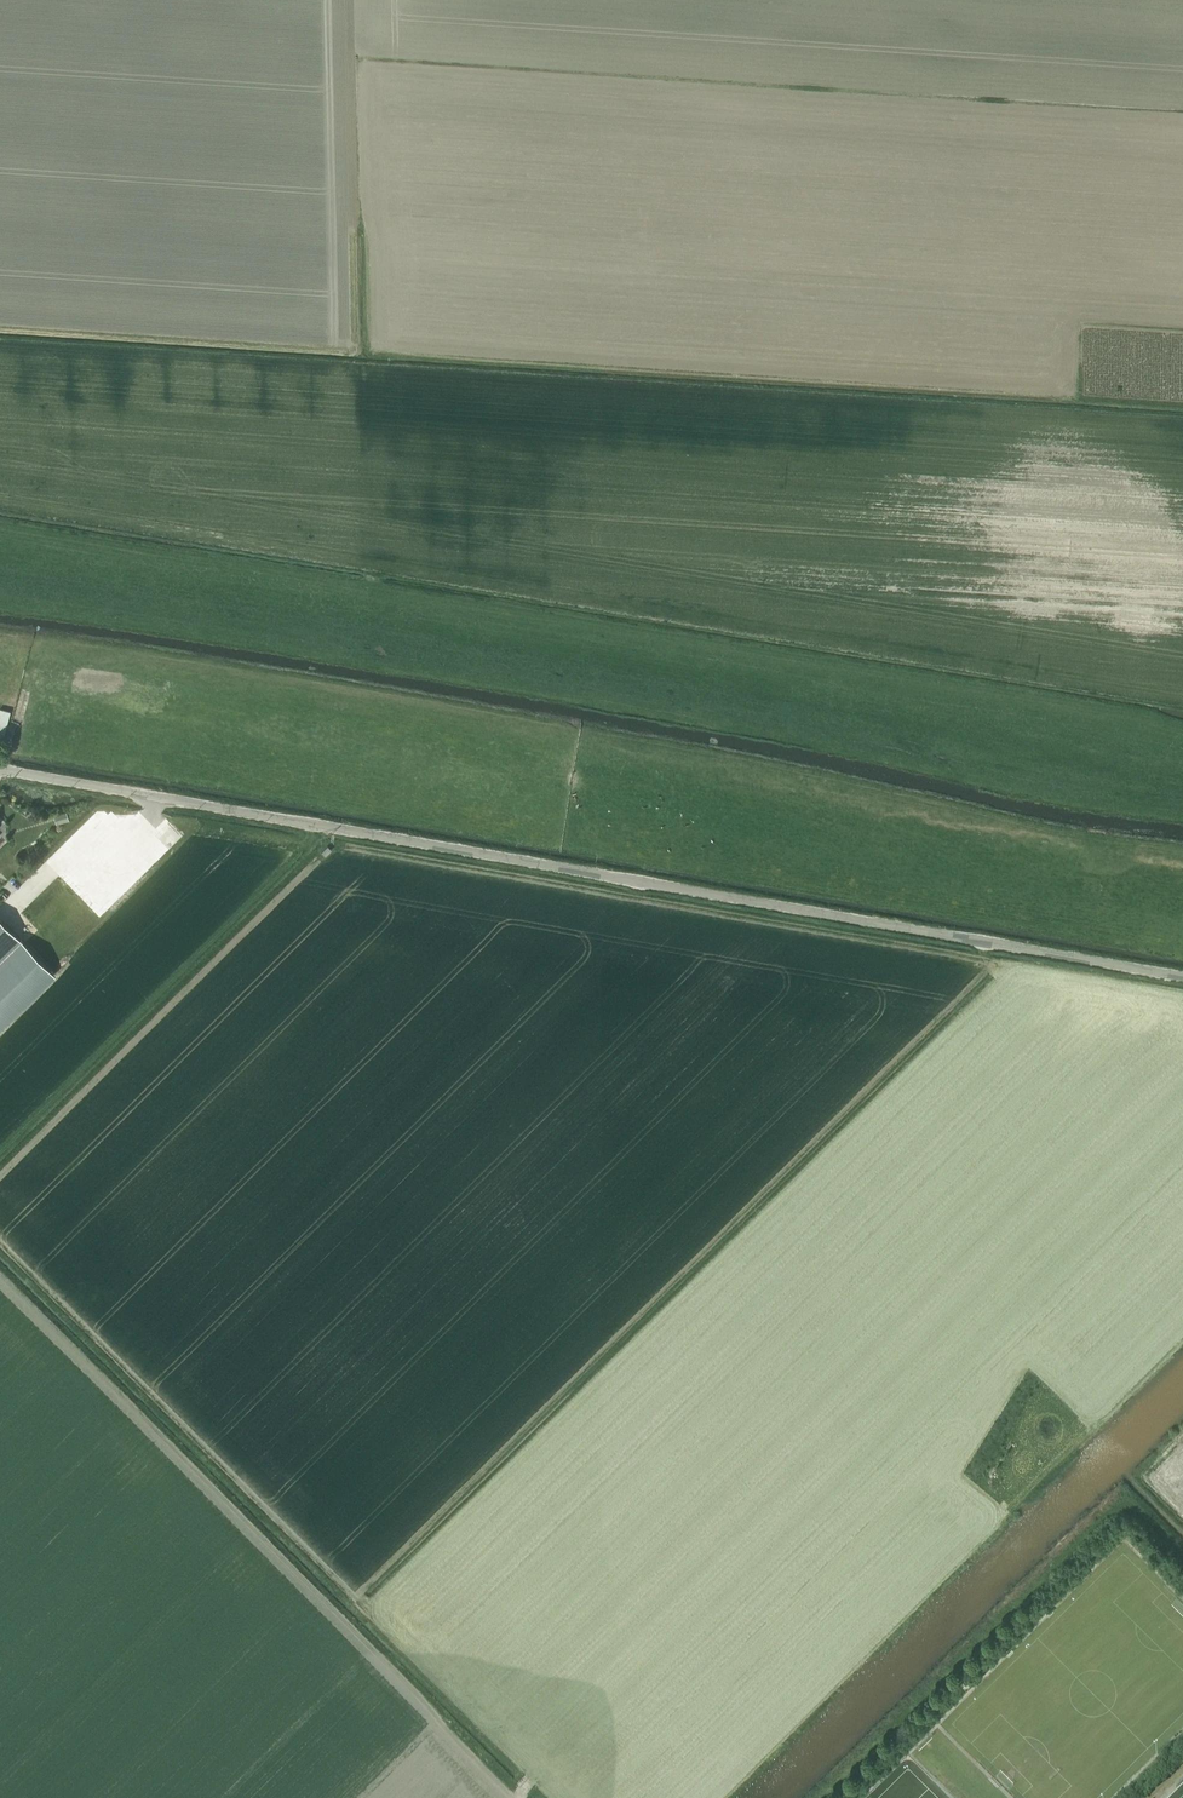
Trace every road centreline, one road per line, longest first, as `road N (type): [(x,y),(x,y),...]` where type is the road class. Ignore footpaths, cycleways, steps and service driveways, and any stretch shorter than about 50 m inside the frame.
road 1 (tertiary): [(0,771),(1182,977)]

